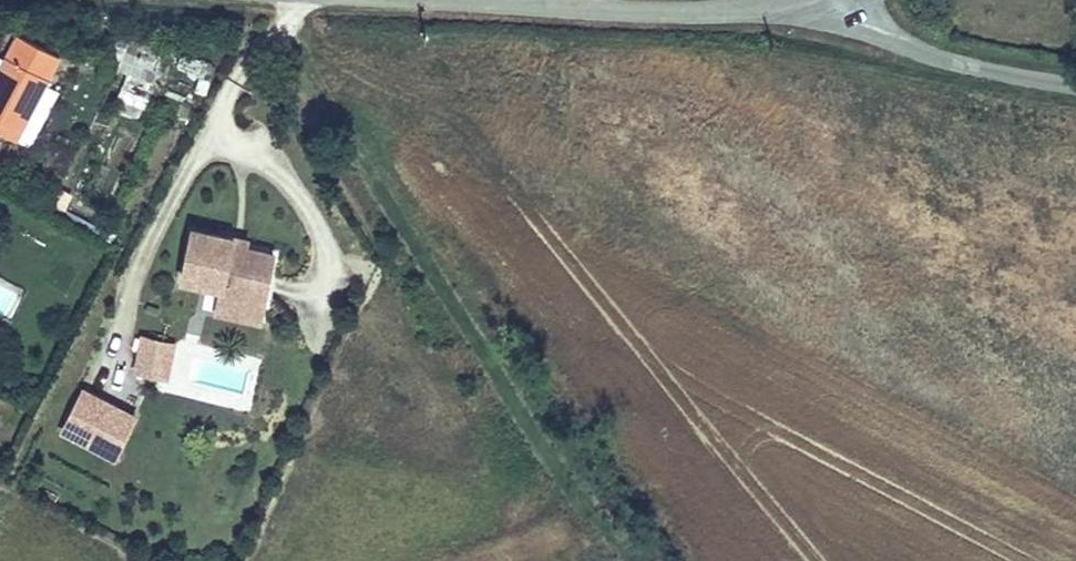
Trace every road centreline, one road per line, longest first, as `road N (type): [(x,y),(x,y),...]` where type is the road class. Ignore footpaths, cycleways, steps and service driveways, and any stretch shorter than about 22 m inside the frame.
road 1 (track): [(628,560),(557,483),(392,215),(289,25)]
road 2 (tertiary): [(767,0),(738,9),(592,10),(416,0)]
road 3 (unclassified): [(834,0),(882,35),(952,60),(1075,84)]

